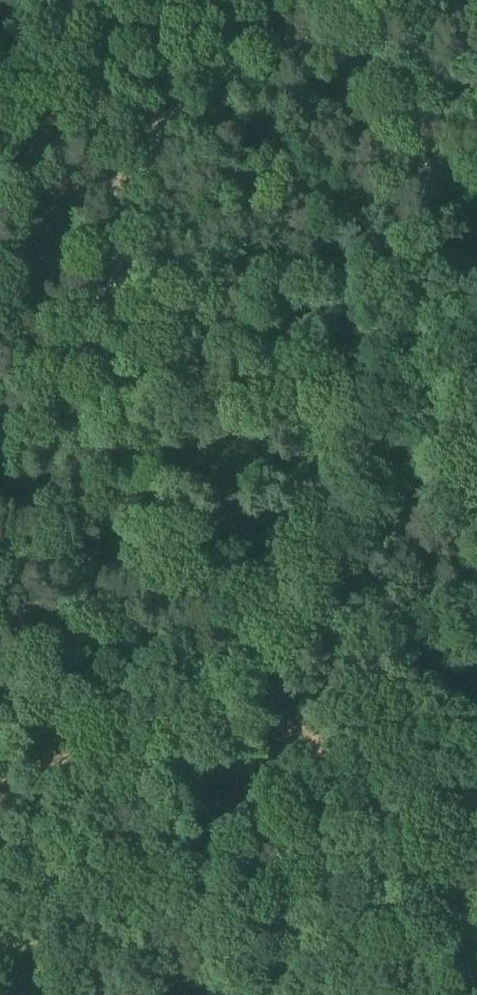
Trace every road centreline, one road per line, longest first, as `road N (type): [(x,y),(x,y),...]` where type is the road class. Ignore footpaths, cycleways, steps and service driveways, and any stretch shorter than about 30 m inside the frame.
road 1 (track): [(476,379),(92,300)]
road 2 (track): [(476,693),(294,660)]

